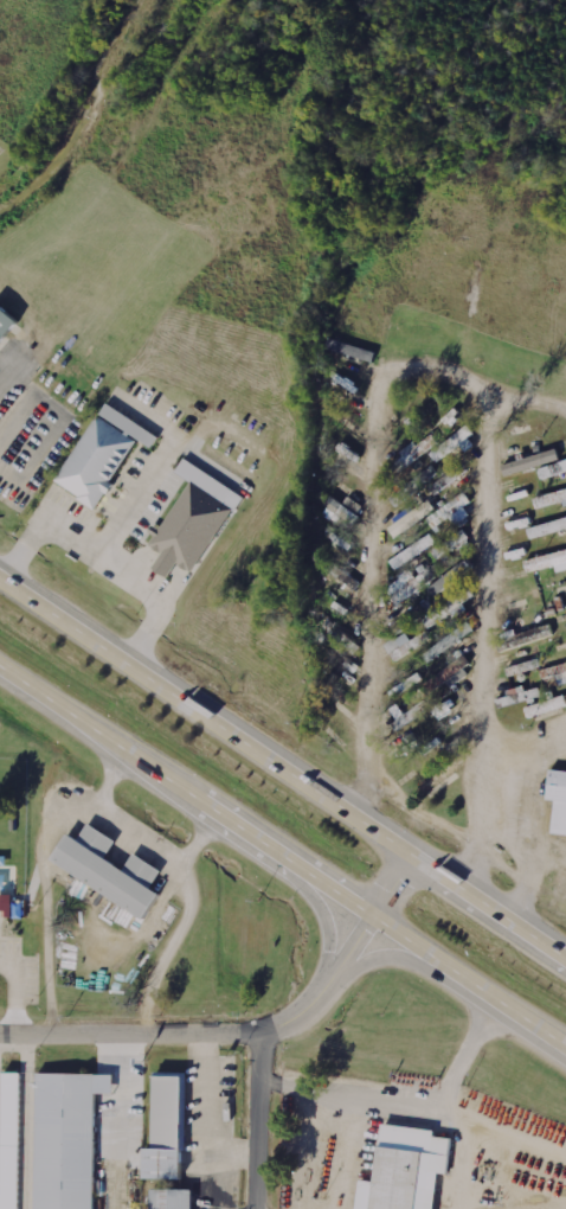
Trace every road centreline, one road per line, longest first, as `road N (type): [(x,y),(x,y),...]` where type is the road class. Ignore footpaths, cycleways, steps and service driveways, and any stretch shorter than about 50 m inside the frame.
road 1 (trunk): [(565,957),(0,572)]
road 2 (trunk): [(0,667),(565,1048)]
road 3 (tertiary): [(411,857),(336,979),(285,1022),(258,1032),(0,1033)]
road 4 (trunk): [(118,747),(310,894),(328,949),(321,974),(285,1022)]
road 5 (tertiary): [(254,1208),(258,1032)]
road 6 (trunk): [(340,972),(392,954),(463,979)]

